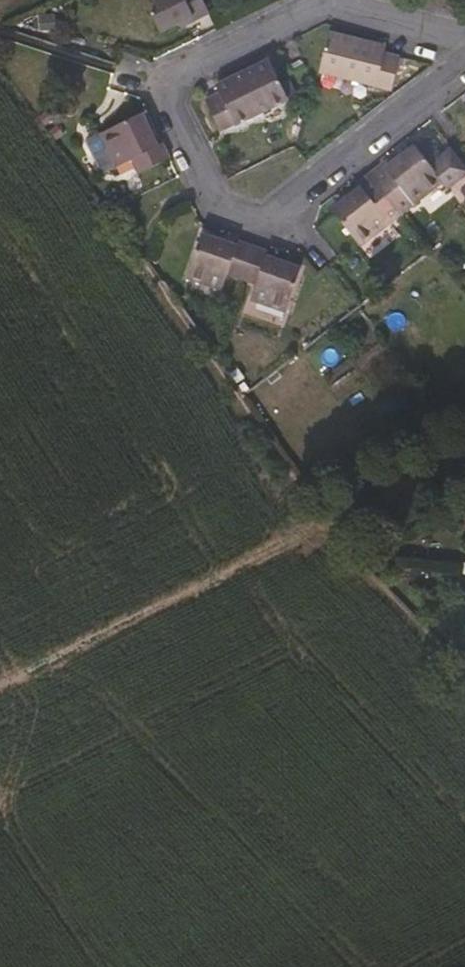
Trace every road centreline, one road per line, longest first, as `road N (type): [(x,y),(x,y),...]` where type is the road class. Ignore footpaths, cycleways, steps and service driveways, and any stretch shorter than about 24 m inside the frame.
road 1 (residential): [(464,66),(281,206),(234,206),(201,182),(169,88),(181,68),(309,0)]
road 2 (track): [(0,673),(464,449)]
road 3 (residential): [(341,0),(464,36)]

